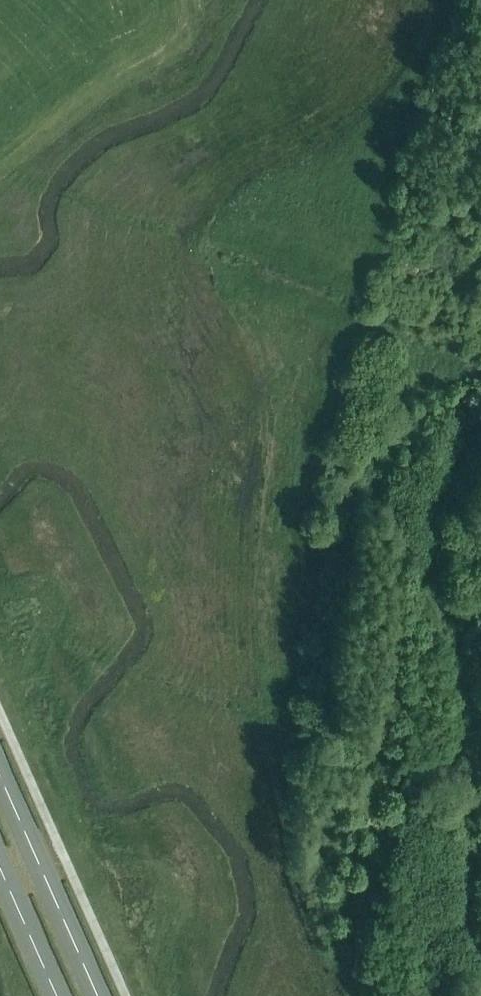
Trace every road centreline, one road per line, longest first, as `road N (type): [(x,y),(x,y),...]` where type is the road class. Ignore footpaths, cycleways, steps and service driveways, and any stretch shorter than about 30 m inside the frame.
road 1 (tertiary): [(98,995),(0,778)]
road 2 (tertiary): [(0,870),(56,995)]

